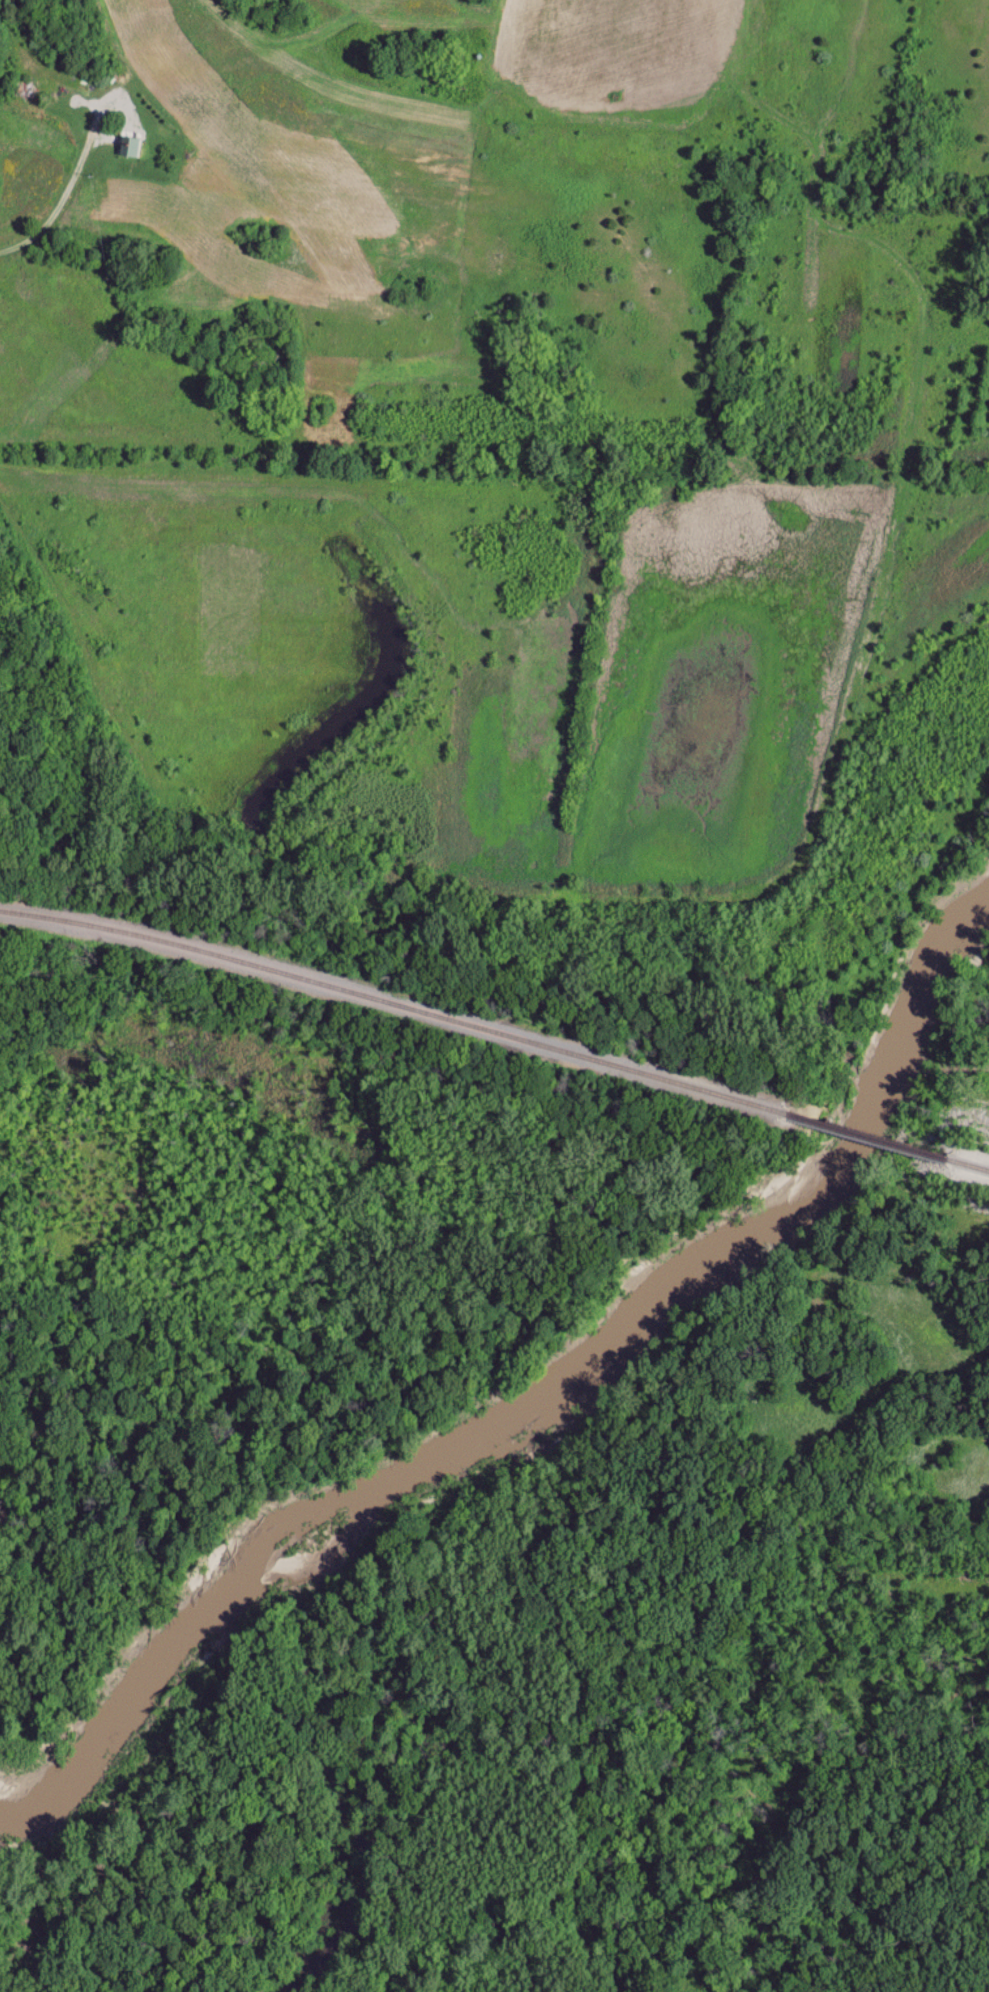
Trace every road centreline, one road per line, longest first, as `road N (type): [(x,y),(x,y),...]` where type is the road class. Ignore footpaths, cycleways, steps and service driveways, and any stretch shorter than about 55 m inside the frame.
road 1 (residential): [(0,246),(295,127),(344,74),(354,0)]

